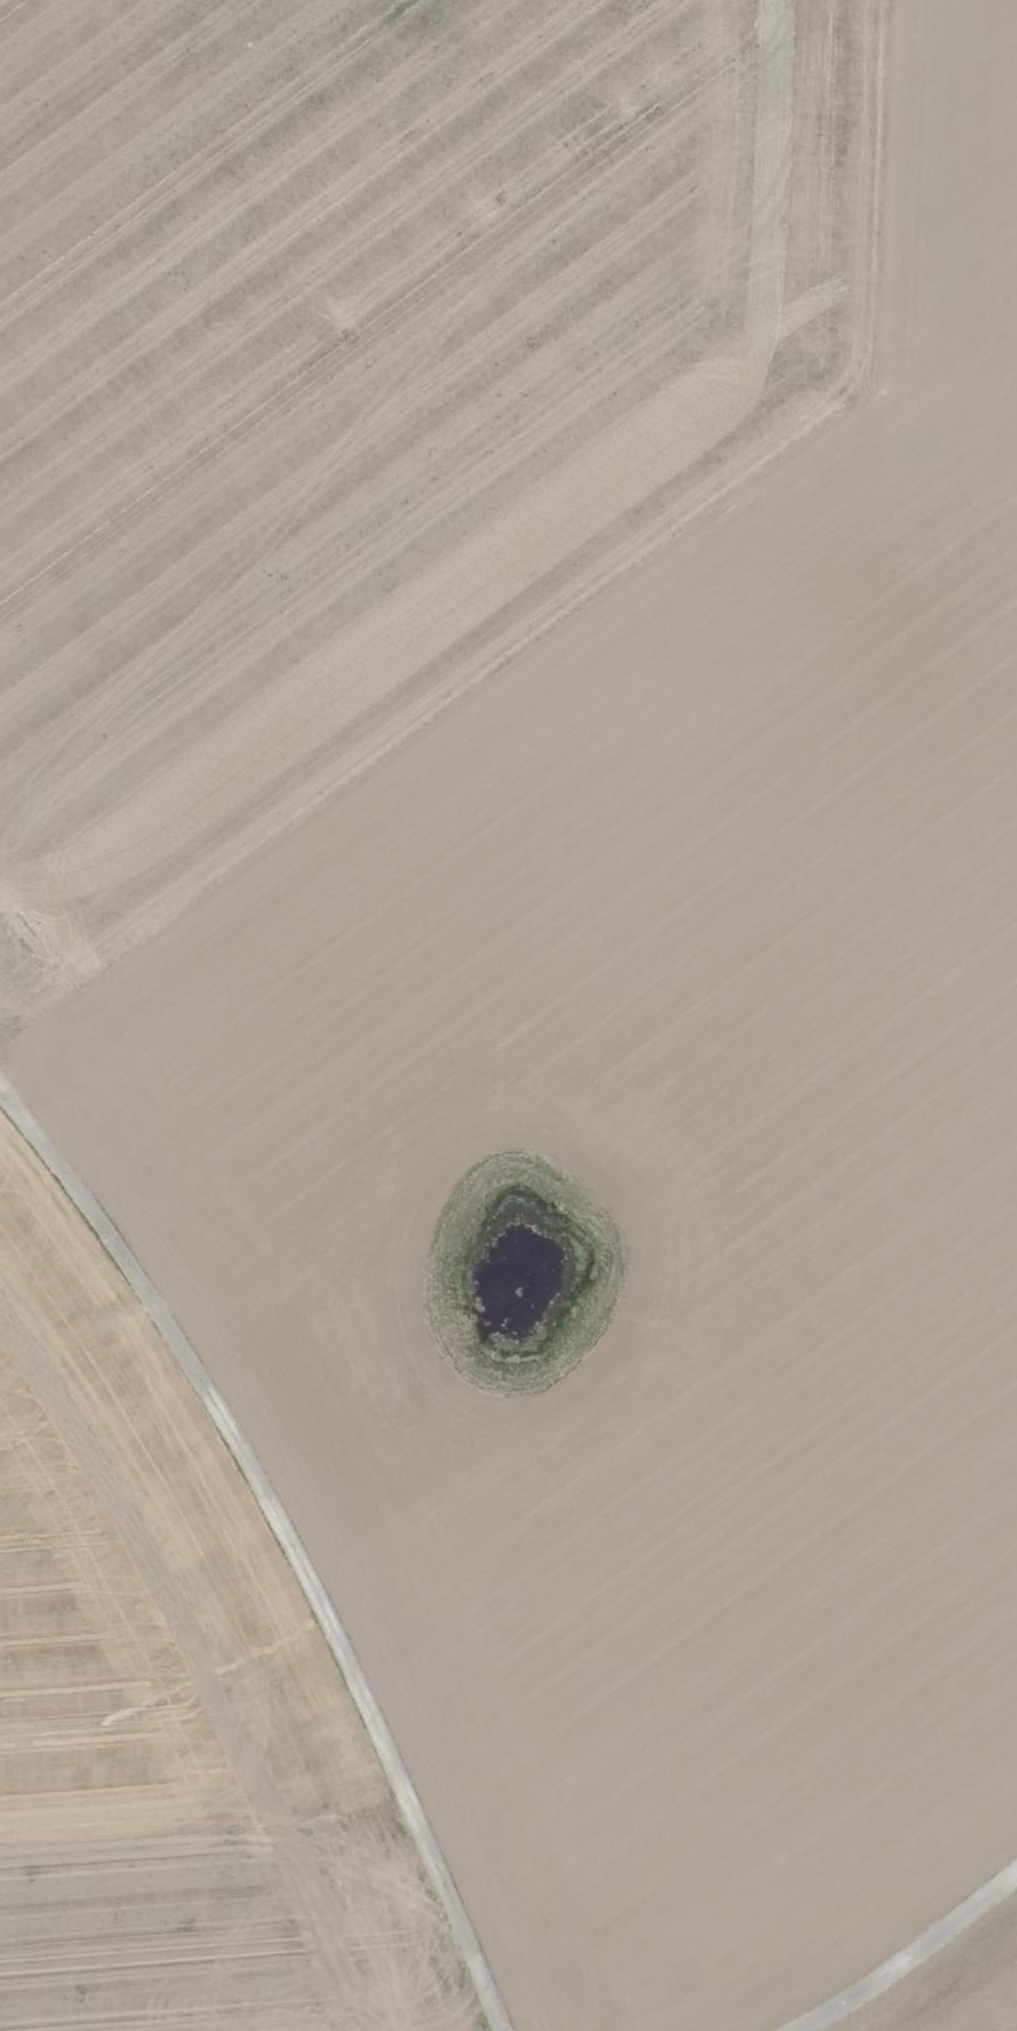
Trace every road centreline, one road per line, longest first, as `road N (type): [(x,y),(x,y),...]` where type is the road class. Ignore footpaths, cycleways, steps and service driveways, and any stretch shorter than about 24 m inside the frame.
road 1 (track): [(498,2030),(396,1769),(265,1491),(66,1180),(0,1092)]
road 2 (track): [(1016,1877),(808,2030)]

